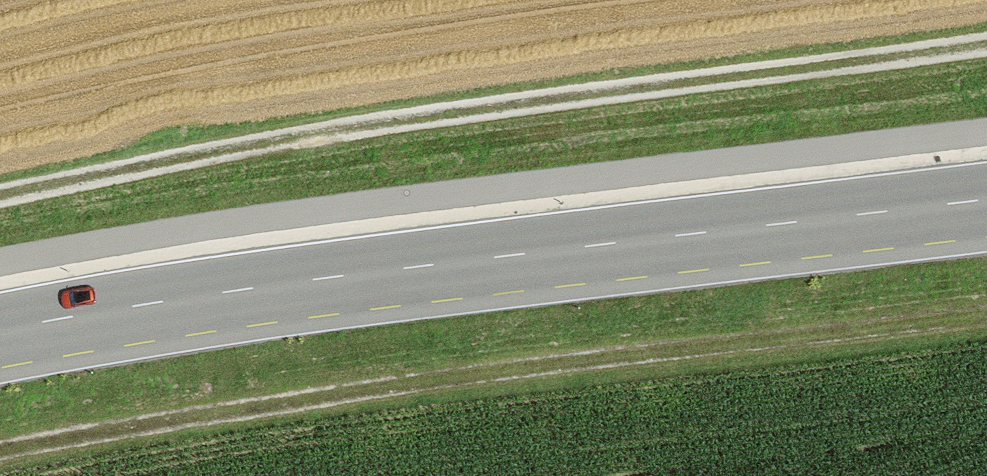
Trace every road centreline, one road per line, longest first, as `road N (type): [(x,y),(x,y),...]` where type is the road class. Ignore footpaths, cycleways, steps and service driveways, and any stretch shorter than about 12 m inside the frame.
road 1 (track): [(986,42),(0,192)]
road 2 (track): [(986,312),(234,403),(0,454)]
road 3 (primary): [(0,330),(330,278),(986,203)]

